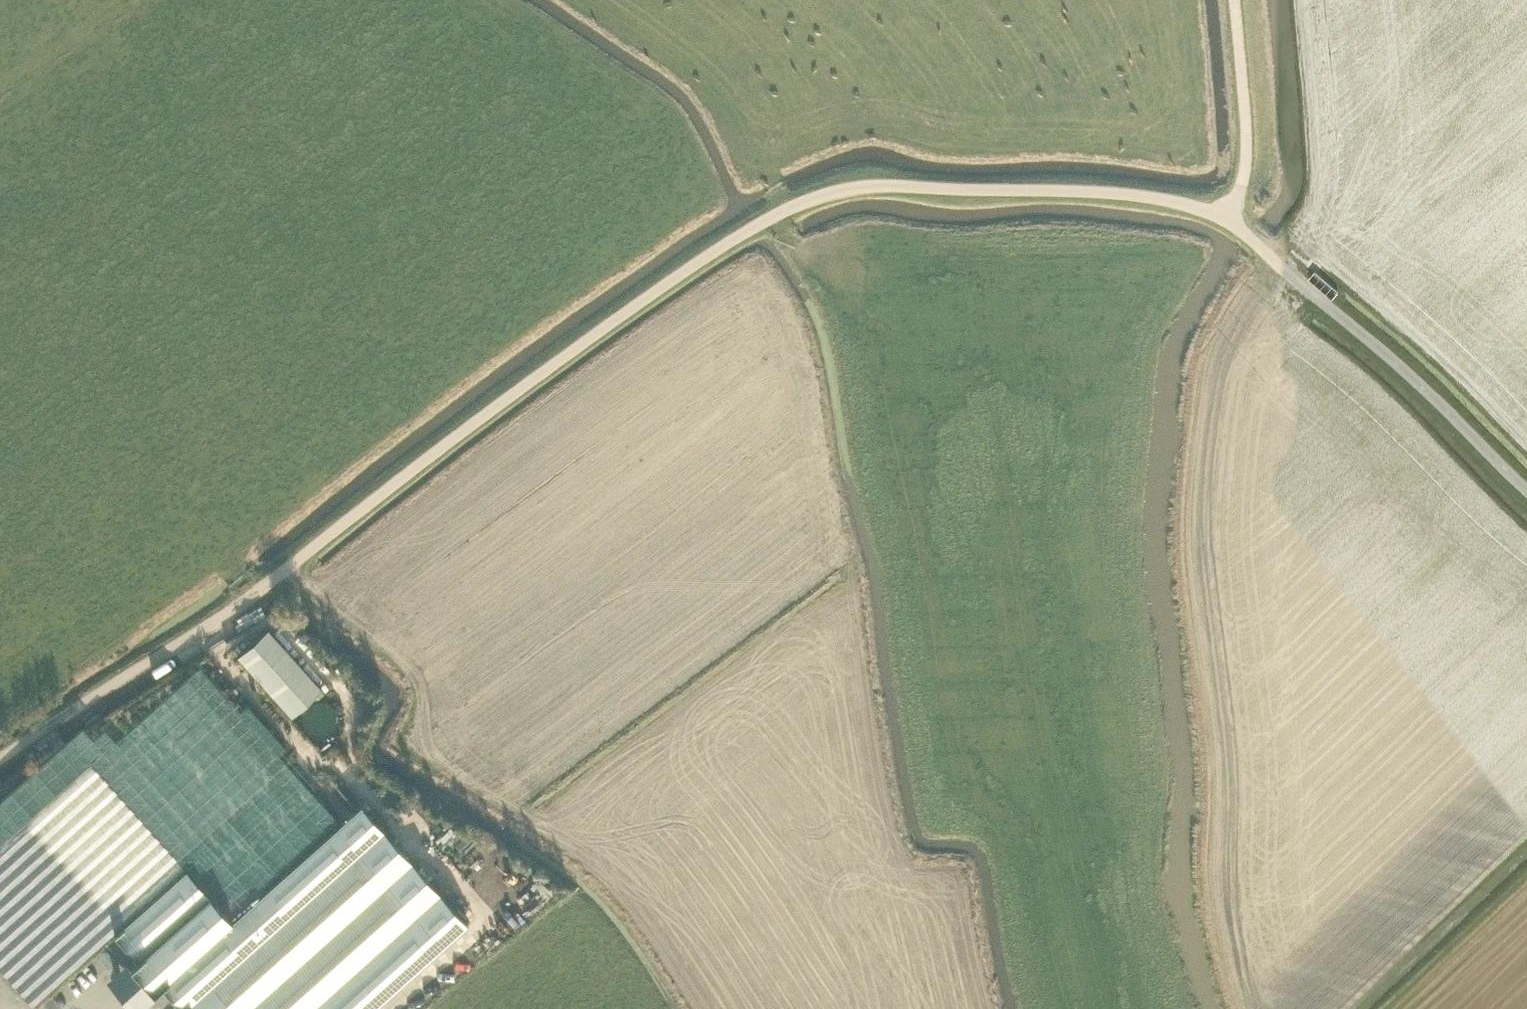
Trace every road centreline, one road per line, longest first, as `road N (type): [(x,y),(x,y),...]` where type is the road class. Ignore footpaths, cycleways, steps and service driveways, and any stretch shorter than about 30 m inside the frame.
road 1 (unclassified): [(1232,217),(1185,202),(1071,188),(861,183),(779,211),(468,425),(266,585),(0,758)]
road 2 (unclassified): [(1526,488),(1232,217)]
road 3 (unclassified): [(1232,217),(1246,165),(1236,0)]

